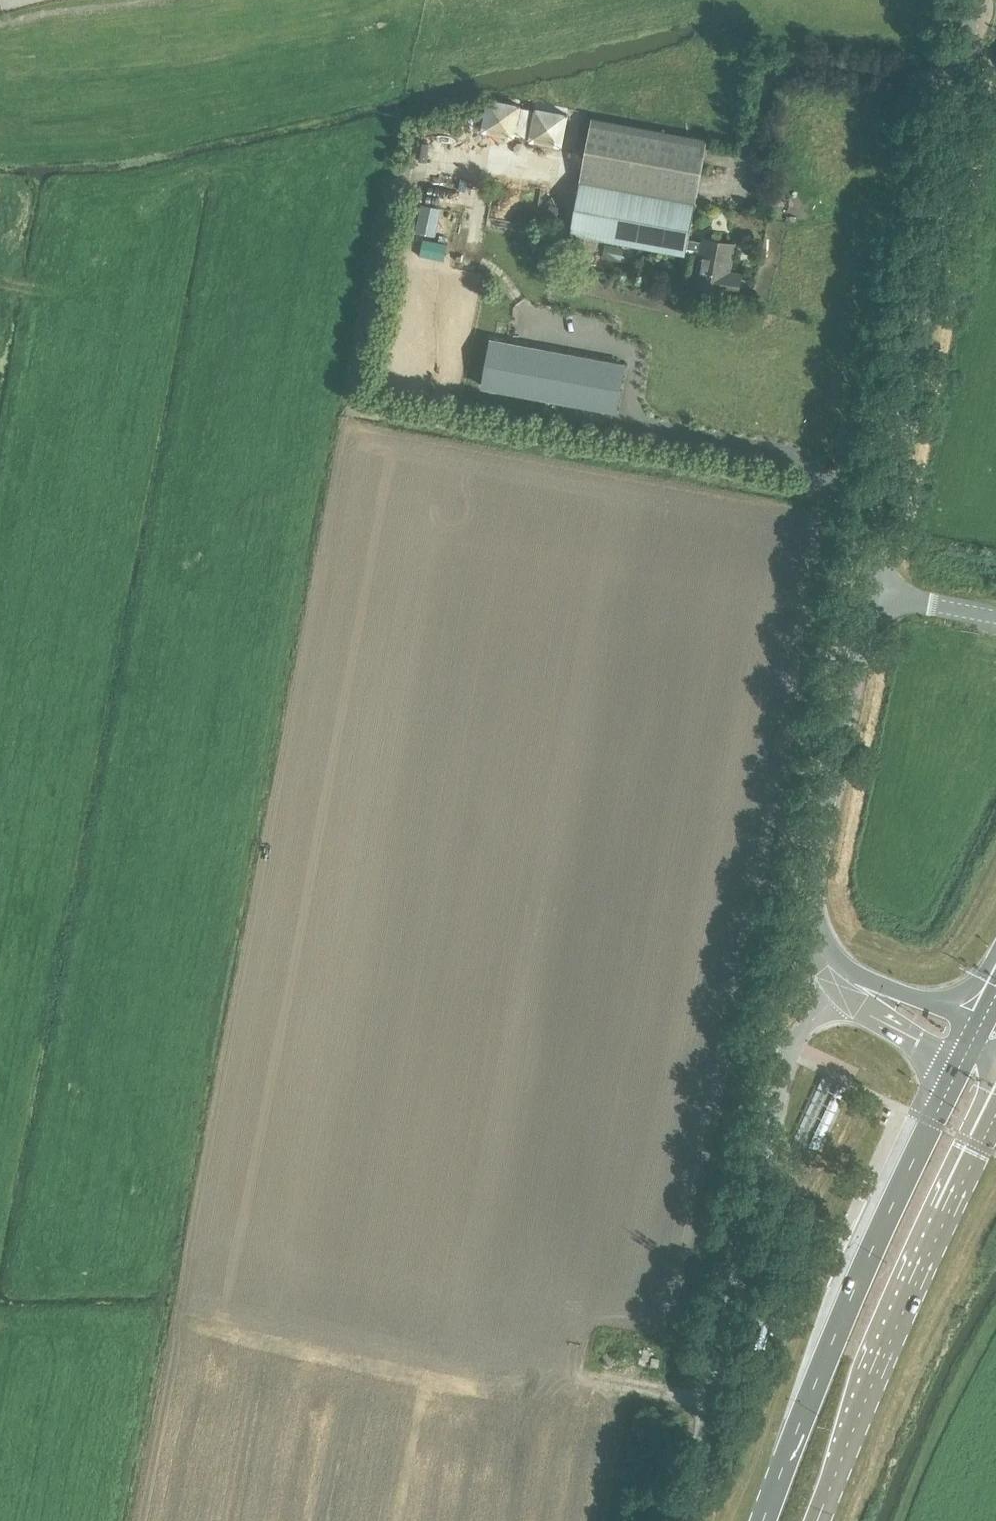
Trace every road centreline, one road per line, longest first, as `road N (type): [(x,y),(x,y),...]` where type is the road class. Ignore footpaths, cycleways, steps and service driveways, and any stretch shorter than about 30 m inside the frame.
road 1 (tertiary): [(870,590),(974,0)]
road 2 (unclassified): [(685,1520),(784,1066),(844,979)]
road 3 (primary): [(958,1059),(817,1376),(761,1520)]
road 4 (primary): [(815,1520),(927,1238),(995,1096)]
road 5 (tertiary): [(844,979),(821,953),(812,922),(813,877),(870,590)]
road 6 (tertiary): [(844,979),(864,1009),(958,1059)]
road 7 (tertiary): [(976,1022),(844,979)]
road 8 (unclassified): [(870,590),(995,616)]

